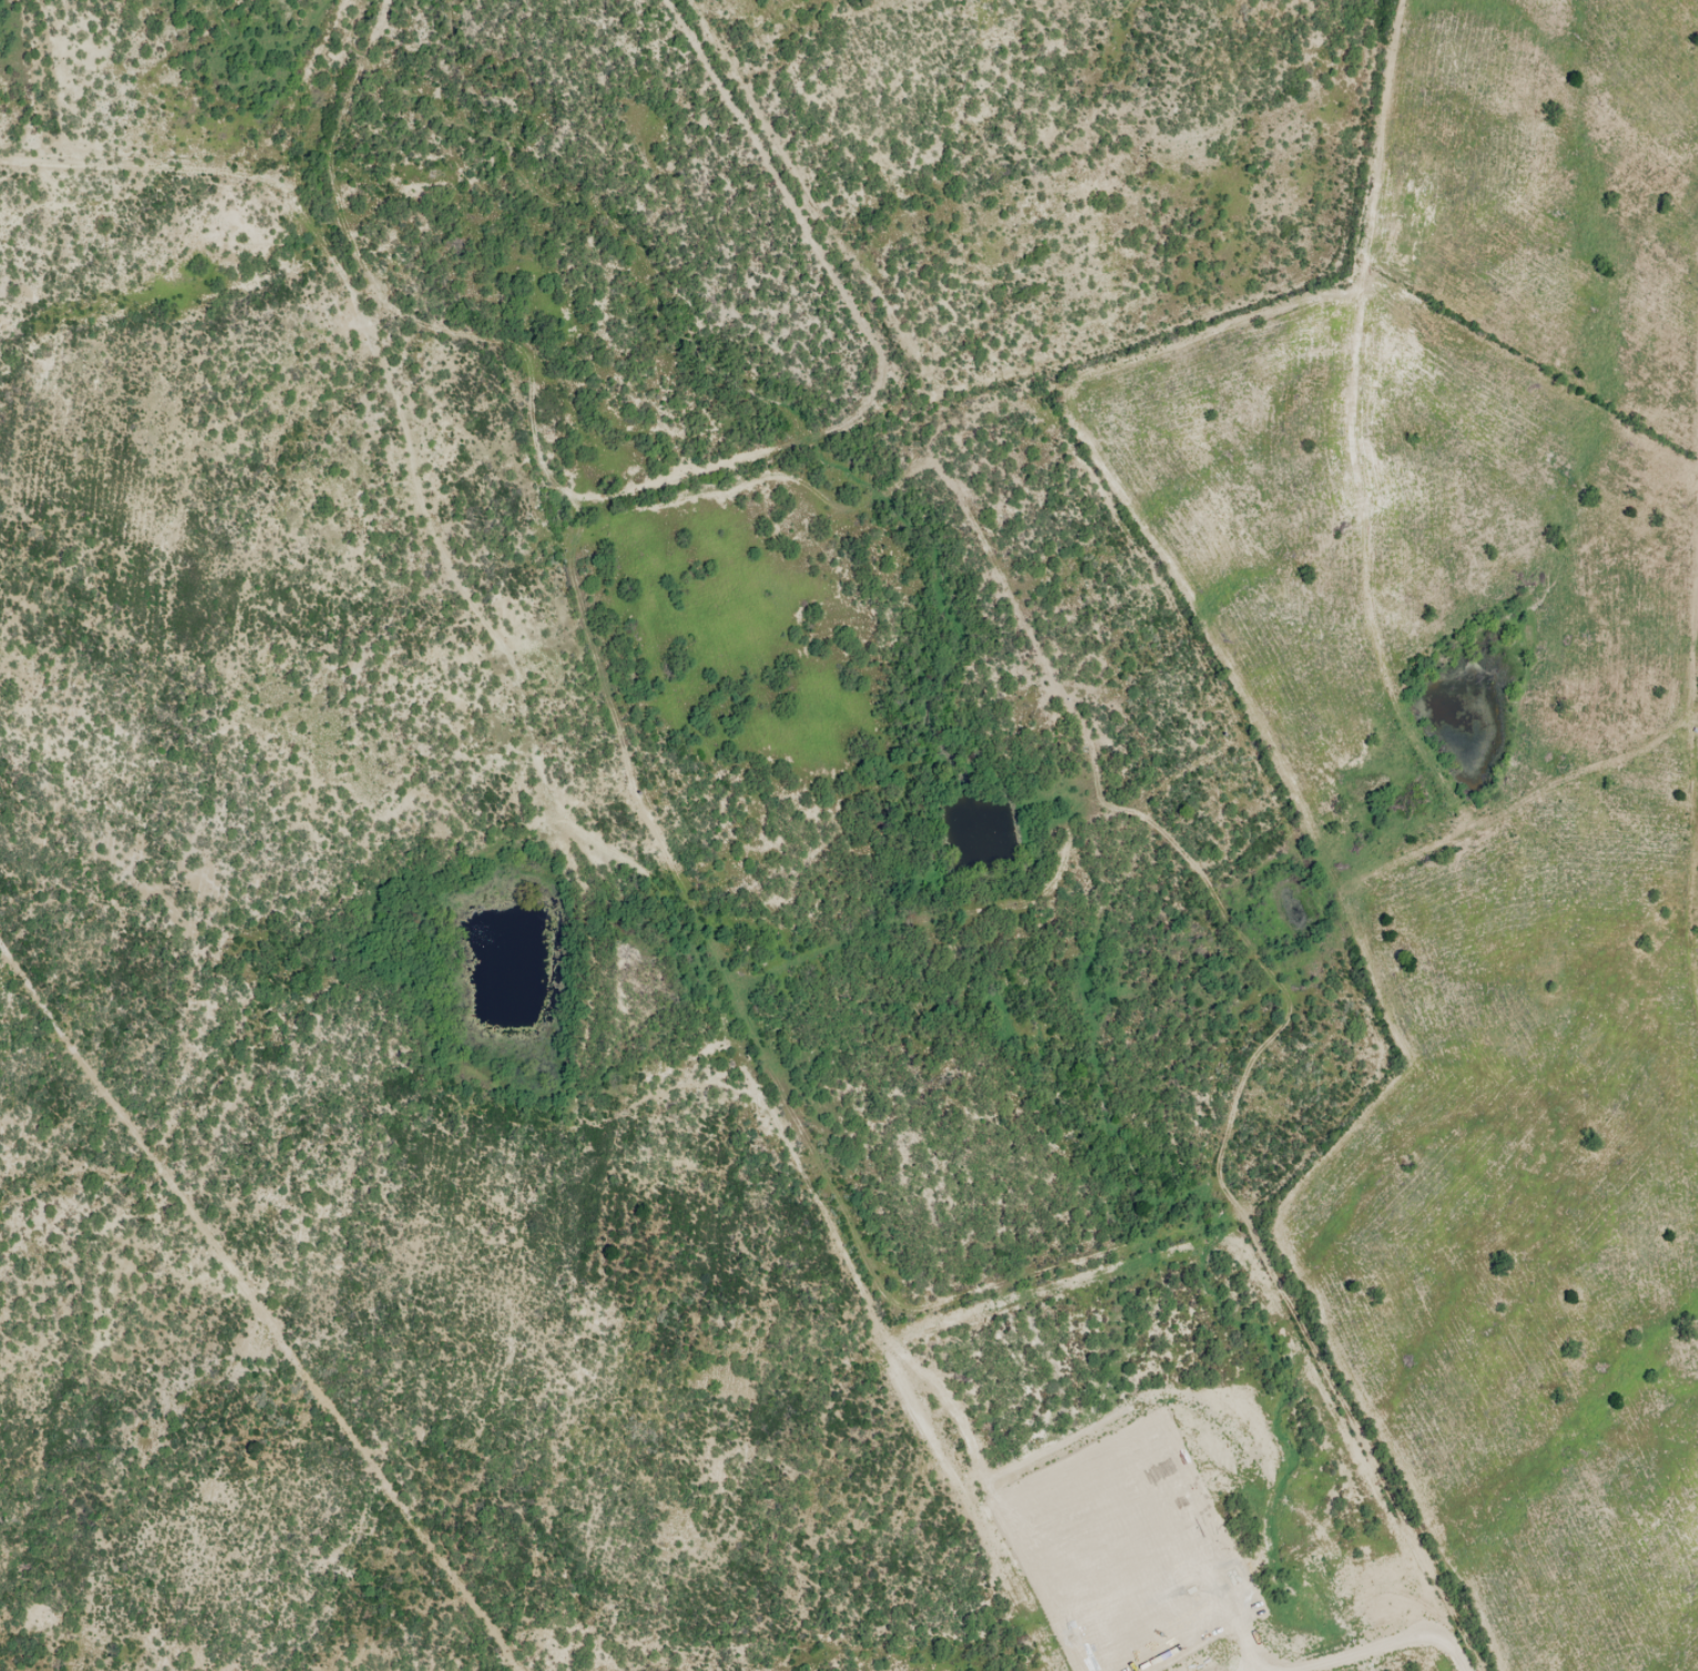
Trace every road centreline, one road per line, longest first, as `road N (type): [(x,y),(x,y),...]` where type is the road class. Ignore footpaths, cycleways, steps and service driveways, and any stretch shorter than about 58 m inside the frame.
road 1 (residential): [(1036,1670),(989,1561),(989,1519),(872,1280),(667,989),(429,492),(303,163)]
road 2 (residential): [(606,0),(820,312),(878,358),(951,364),(1131,316),(1246,257),(1321,146),(1331,0)]
road 3 (residential): [(0,164),(303,163),(384,0)]

